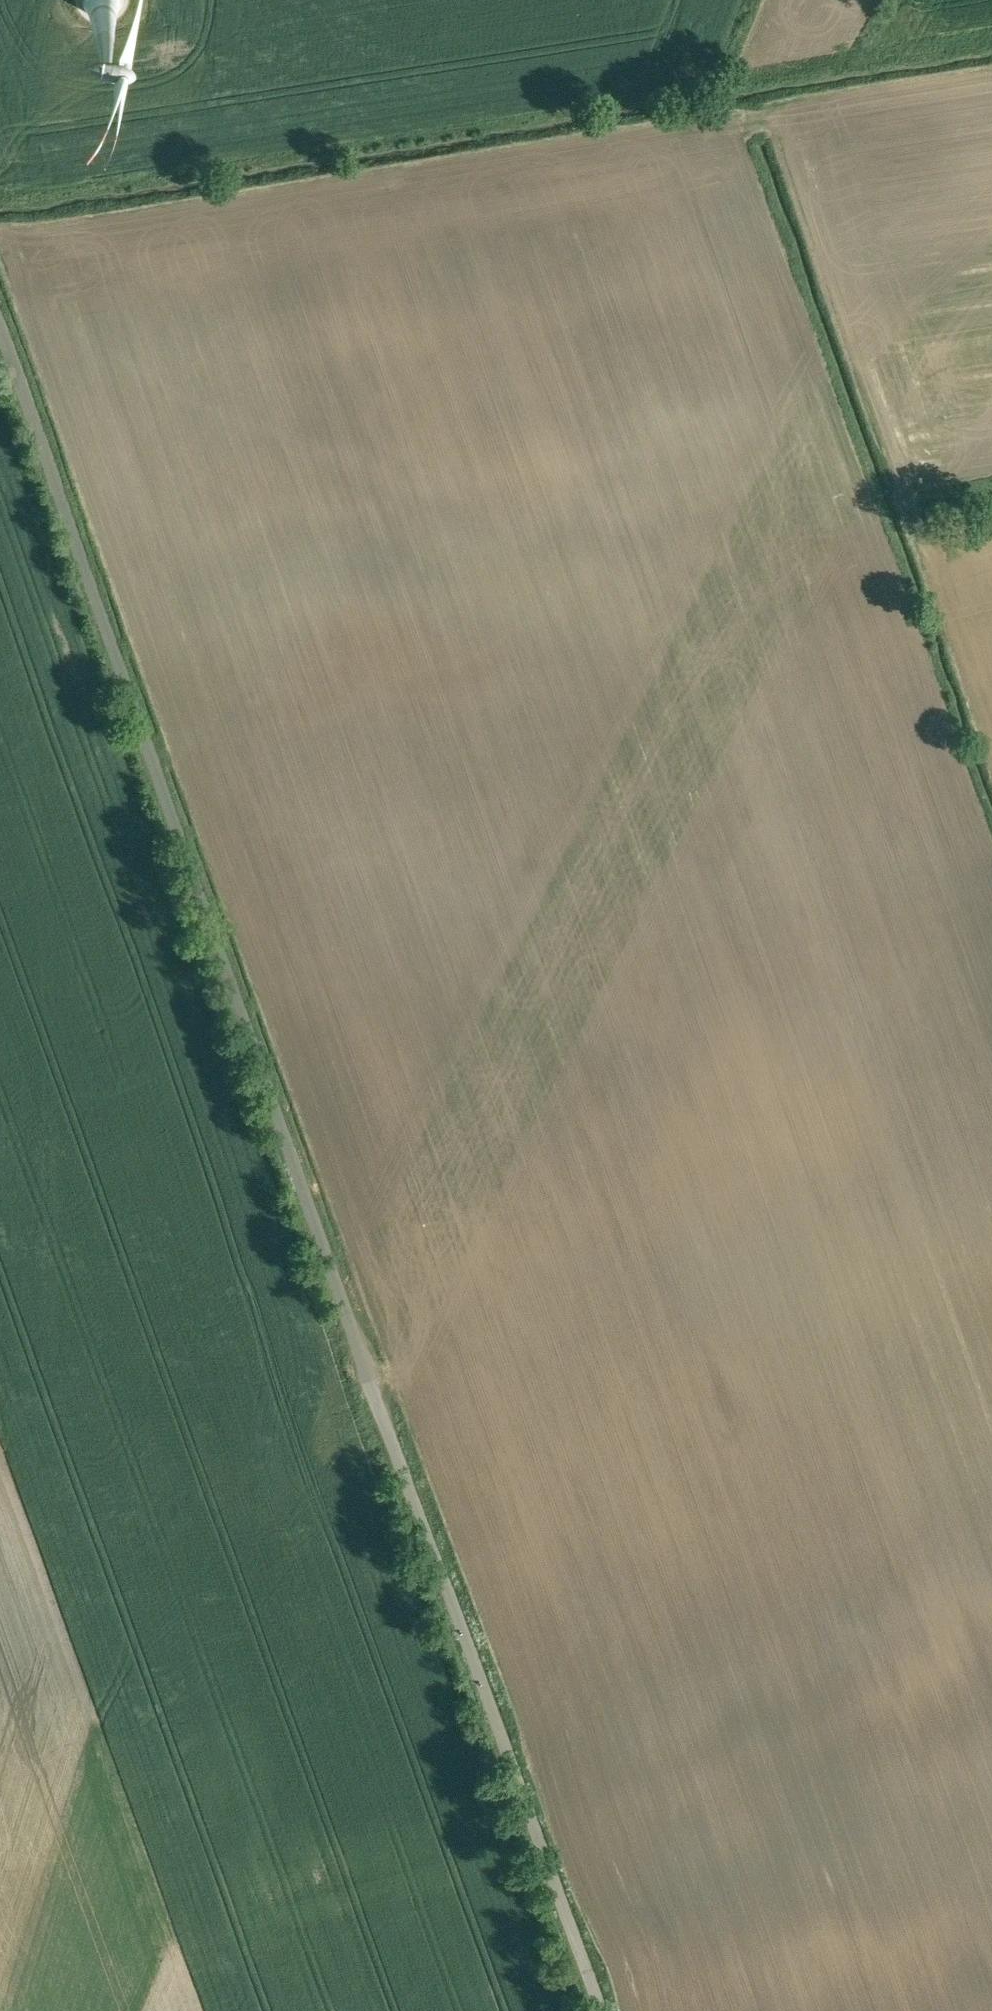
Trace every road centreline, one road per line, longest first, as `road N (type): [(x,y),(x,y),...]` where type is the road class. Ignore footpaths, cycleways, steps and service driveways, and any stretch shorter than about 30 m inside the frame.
road 1 (unclassified): [(0,329),(575,2010)]

